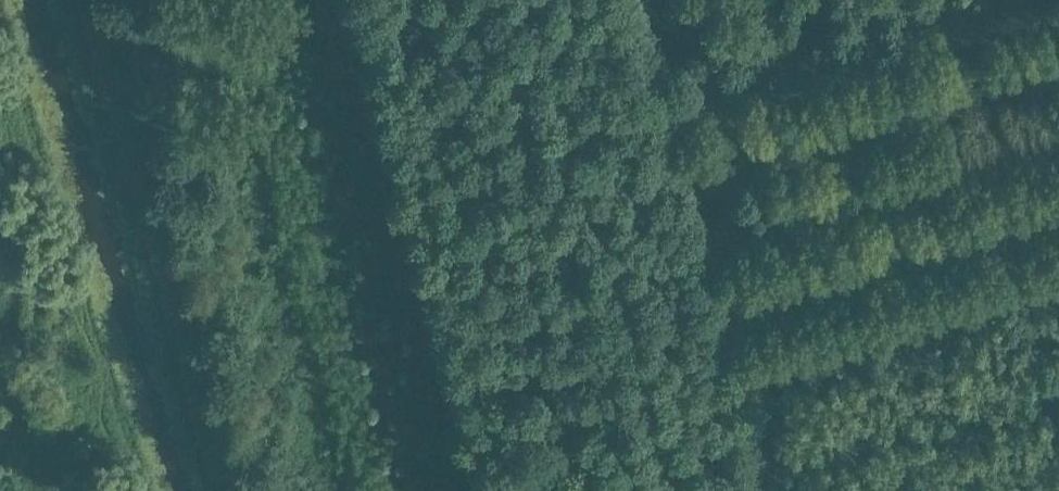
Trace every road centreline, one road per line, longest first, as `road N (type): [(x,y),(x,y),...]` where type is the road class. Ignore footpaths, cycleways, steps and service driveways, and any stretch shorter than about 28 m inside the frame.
road 1 (track): [(89,0),(235,490)]

